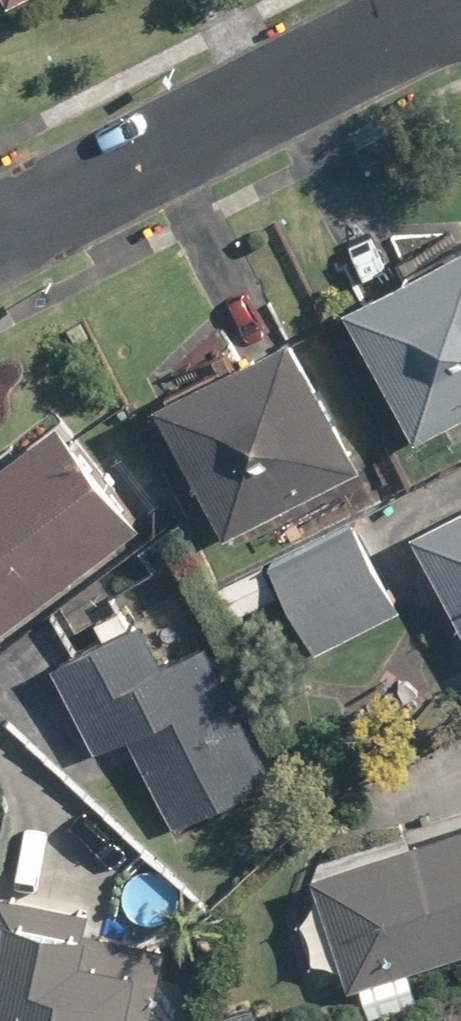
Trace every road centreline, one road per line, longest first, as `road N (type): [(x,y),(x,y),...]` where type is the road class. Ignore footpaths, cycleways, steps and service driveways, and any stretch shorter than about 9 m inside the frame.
road 1 (residential): [(460,4),(0,234)]

